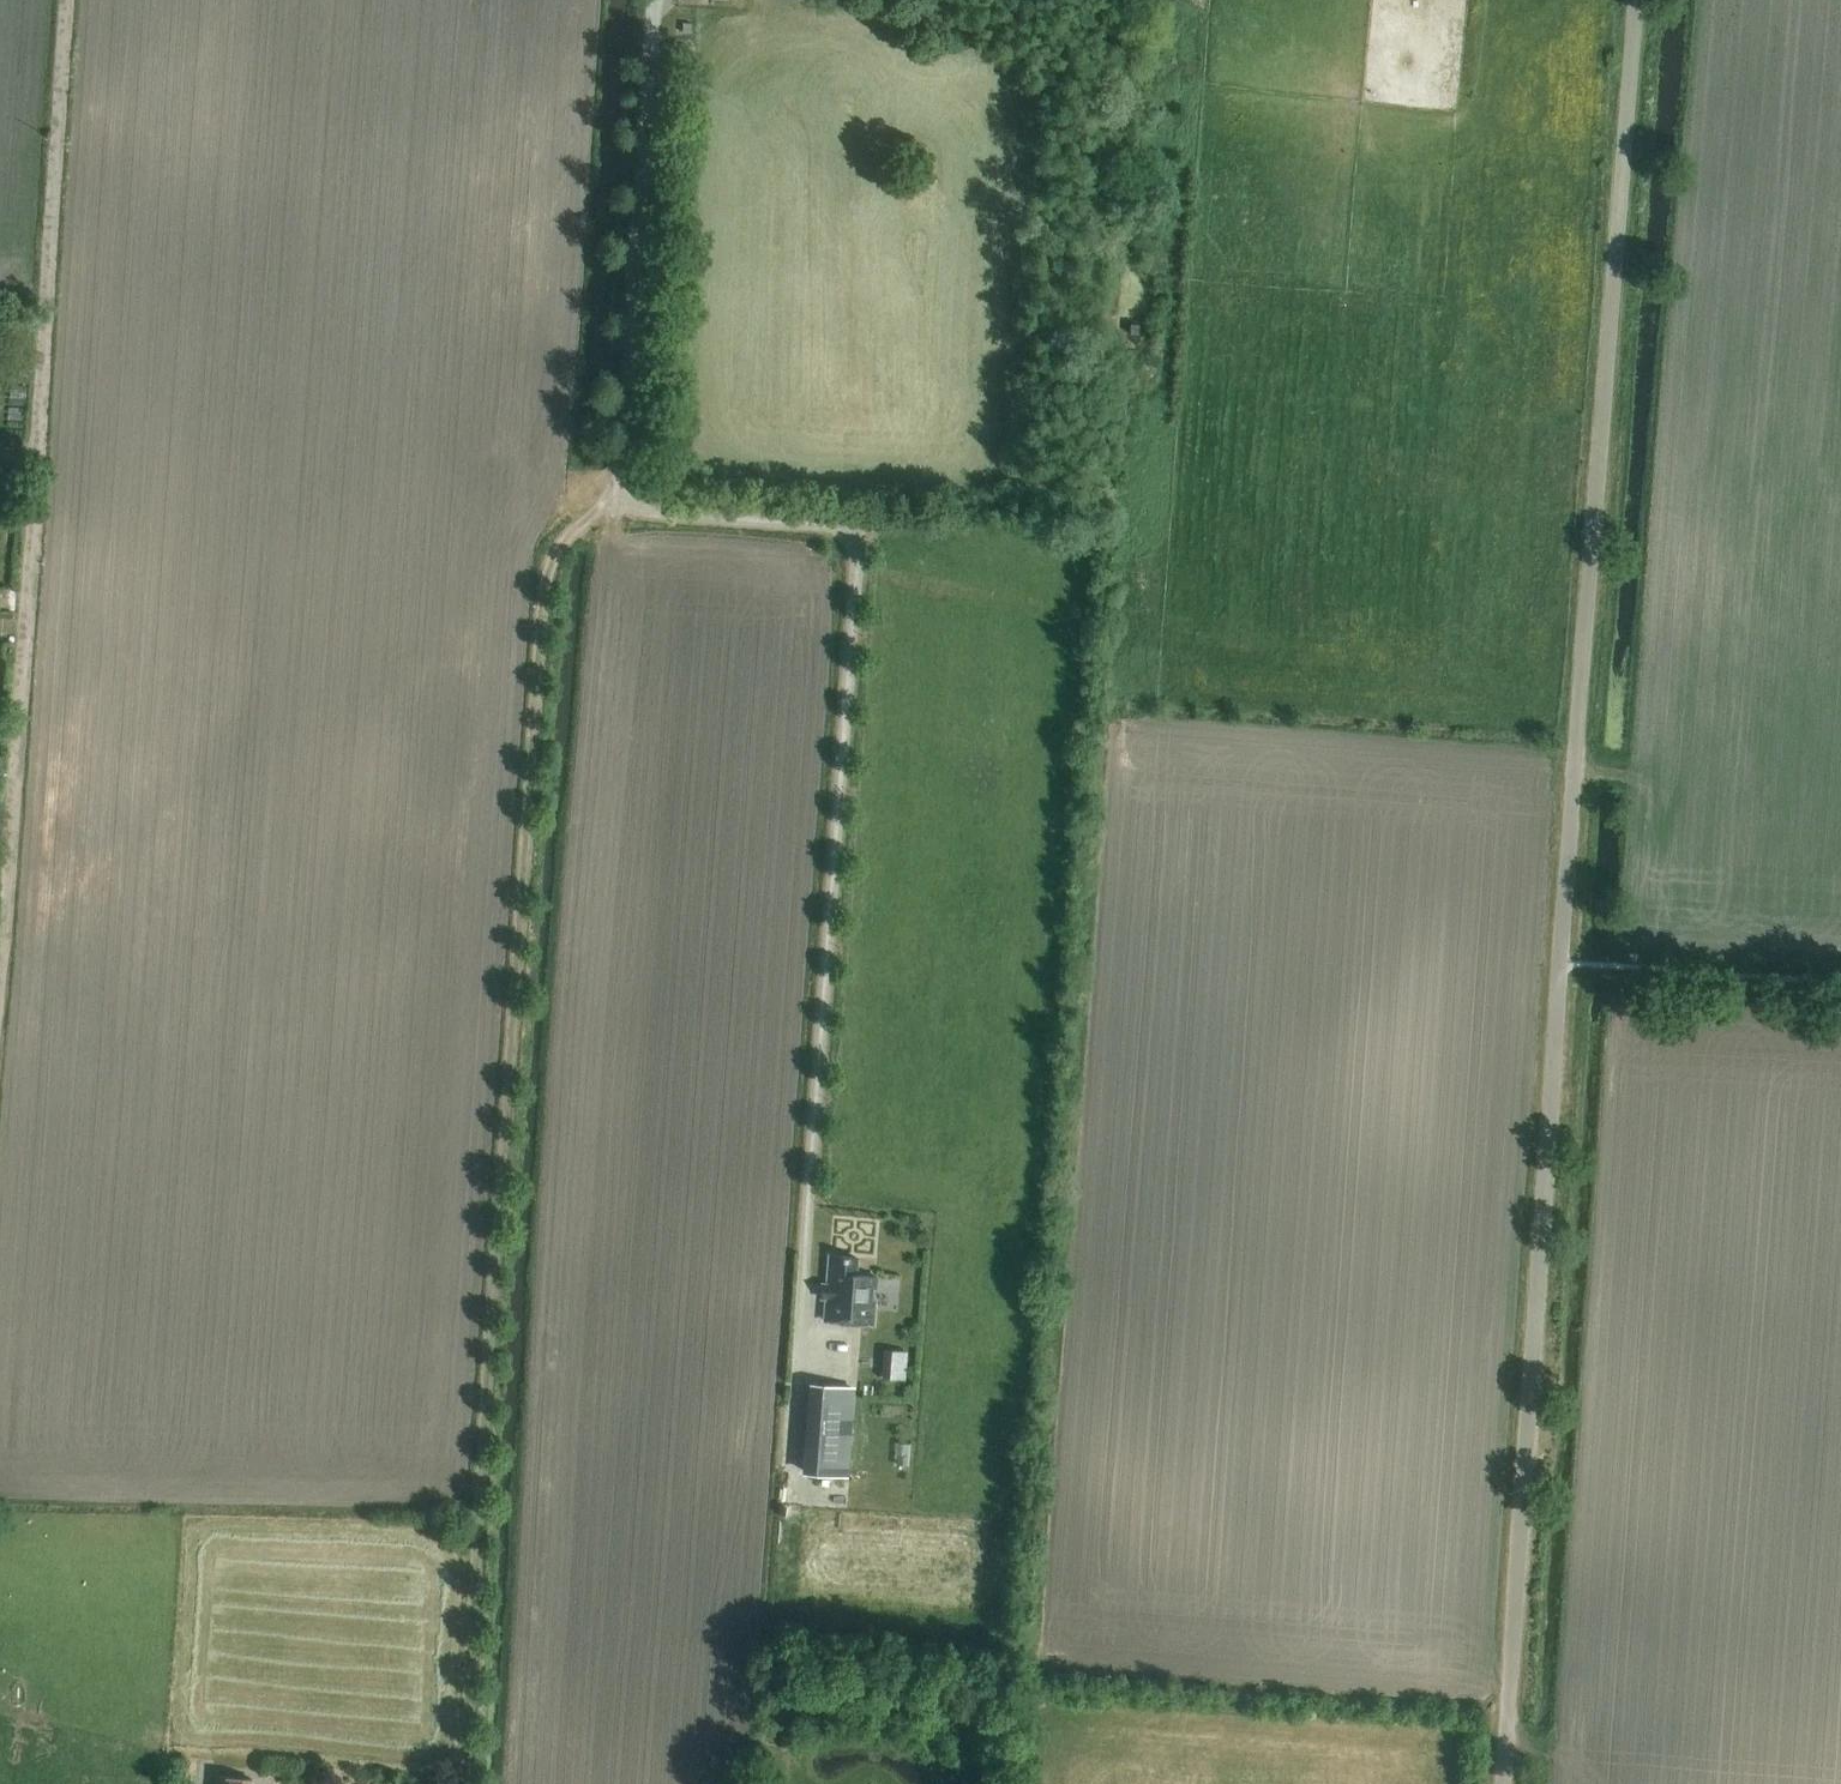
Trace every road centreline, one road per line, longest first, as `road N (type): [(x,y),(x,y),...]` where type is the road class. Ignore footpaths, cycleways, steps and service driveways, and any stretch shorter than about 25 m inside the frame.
road 1 (unclassified): [(1506,1783),(1639,0)]

